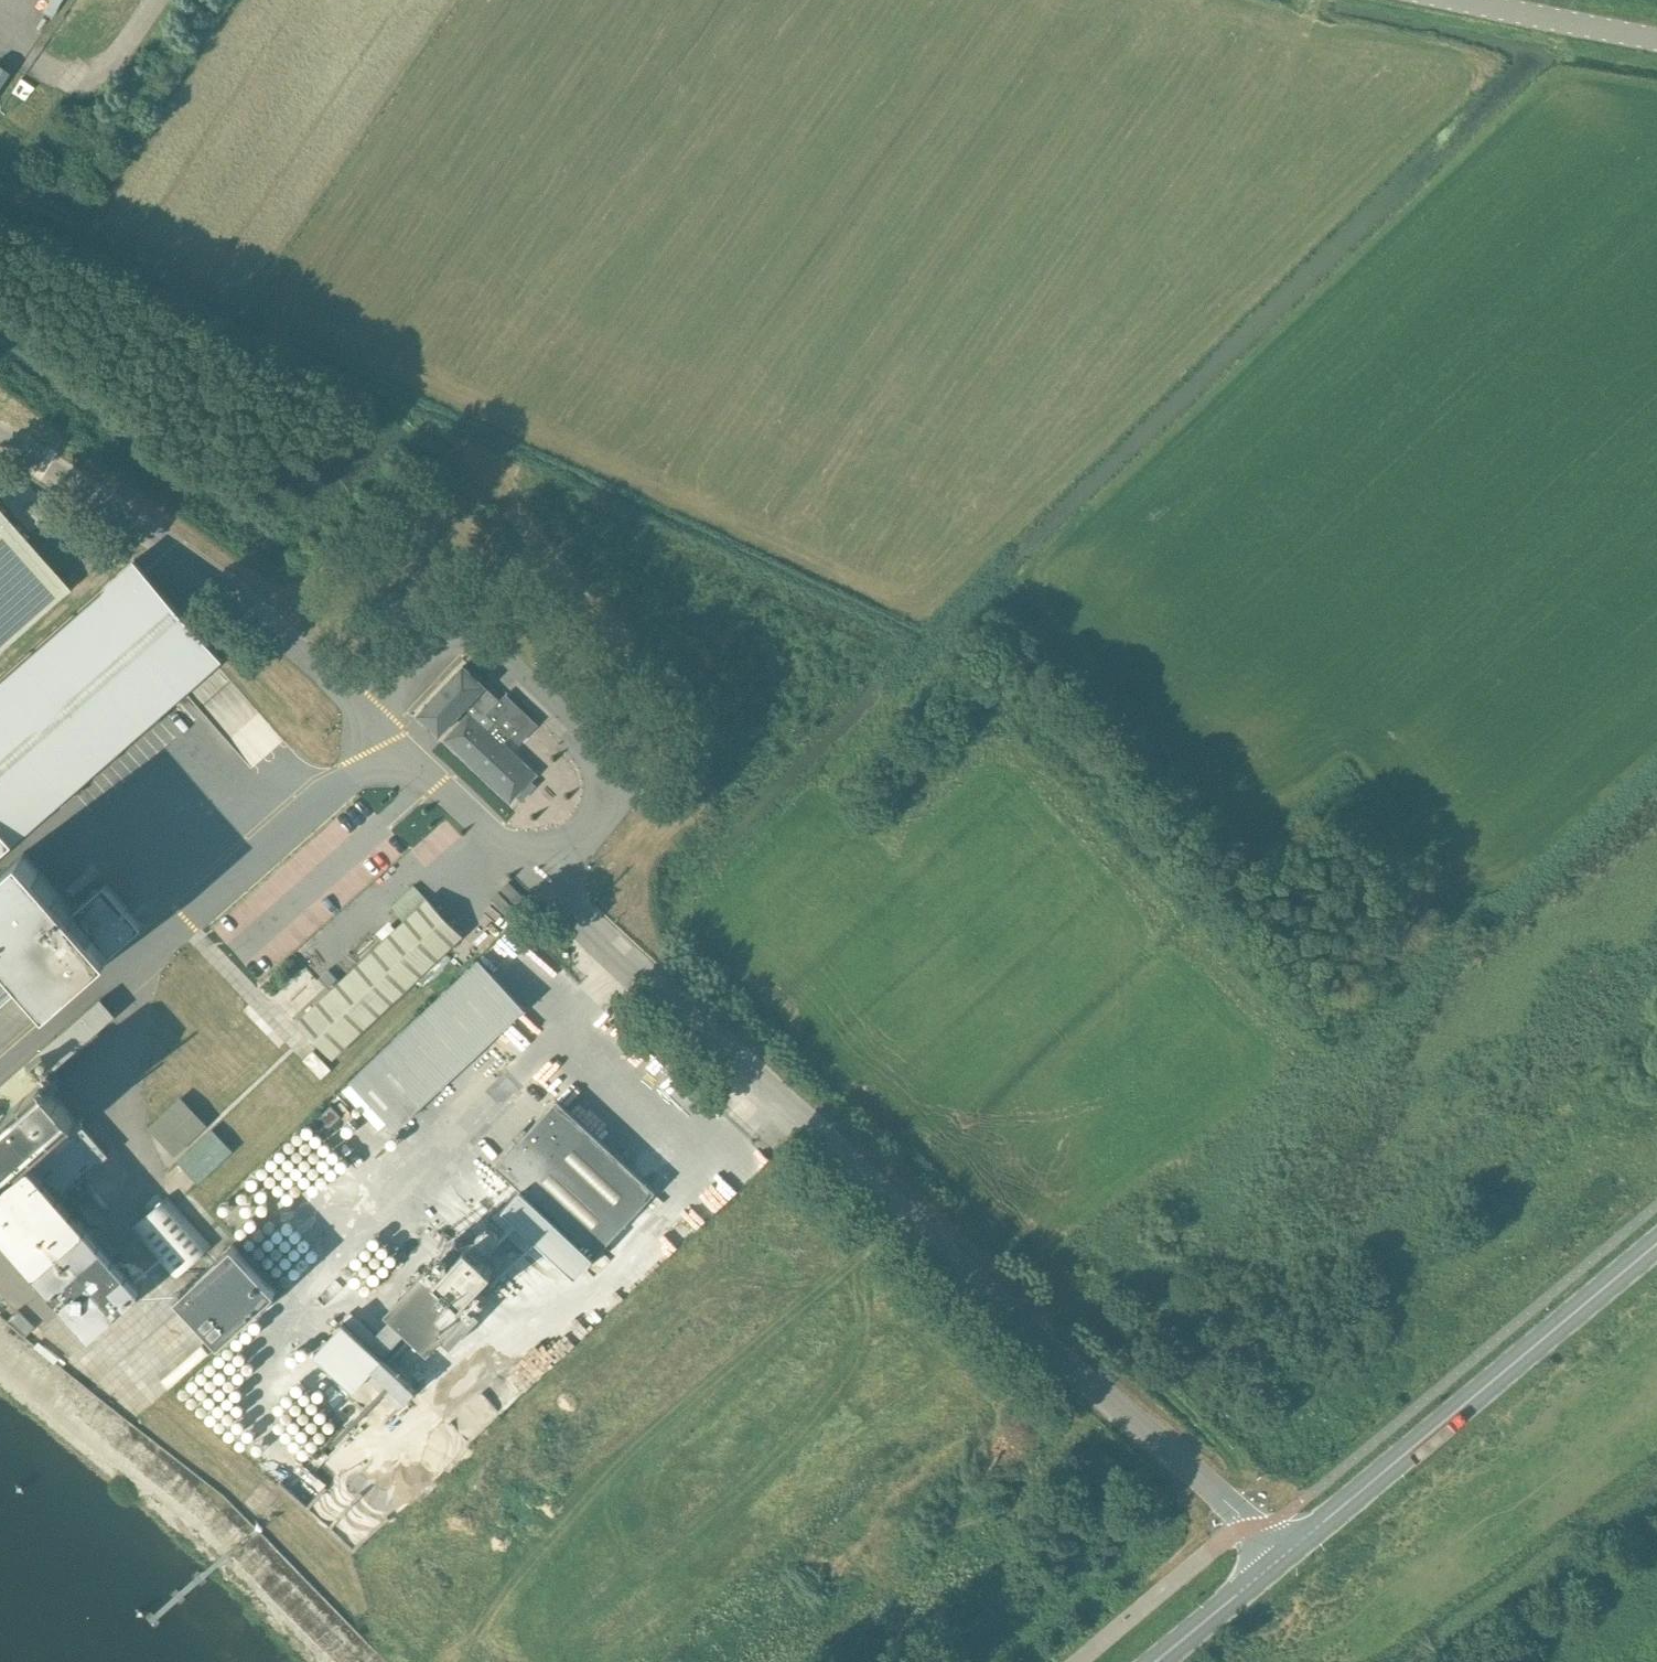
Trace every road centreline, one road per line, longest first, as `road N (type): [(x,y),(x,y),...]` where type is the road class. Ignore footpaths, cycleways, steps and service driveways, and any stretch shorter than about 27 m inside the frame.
road 1 (unclassified): [(1254,1527),(582,913)]
road 2 (primary): [(1285,1556),(1656,1244)]
road 3 (unclassified): [(1254,1527),(1211,1550),(1078,1661)]
road 4 (unclassified): [(1656,40),(1461,0)]
road 5 (primary): [(1154,1661),(1285,1556)]

